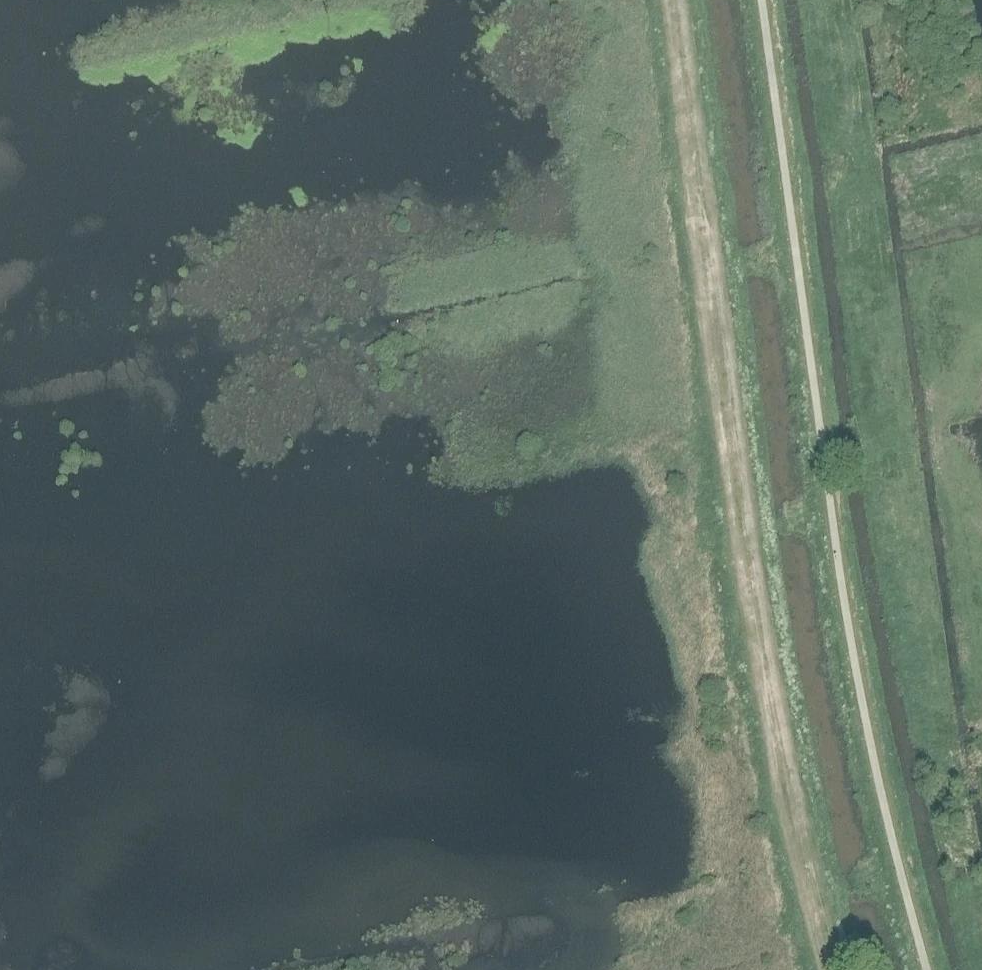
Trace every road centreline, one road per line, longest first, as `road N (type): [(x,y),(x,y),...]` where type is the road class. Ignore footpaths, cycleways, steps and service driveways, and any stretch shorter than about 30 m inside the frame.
road 1 (track): [(831,969),(779,732),(672,0)]

